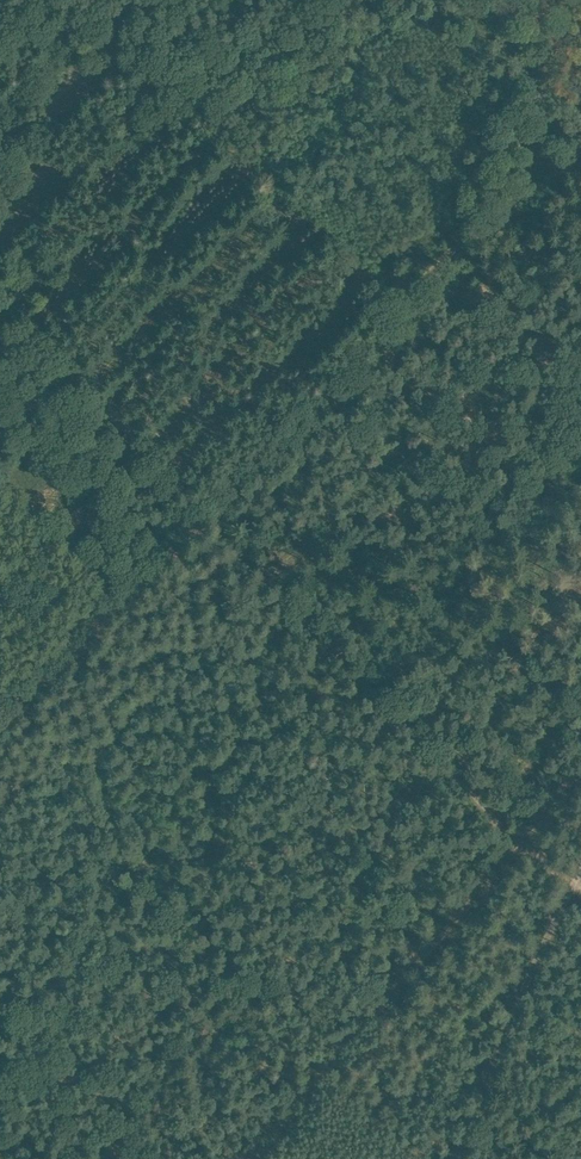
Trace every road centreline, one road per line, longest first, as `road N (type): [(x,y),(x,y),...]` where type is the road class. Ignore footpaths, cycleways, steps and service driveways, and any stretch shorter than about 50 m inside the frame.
road 1 (track): [(580,117),(206,510)]
road 2 (track): [(206,510),(520,843)]
road 3 (track): [(520,843),(248,1158)]
road 4 (track): [(0,730),(206,510)]
road 5 (track): [(0,294),(206,510)]

